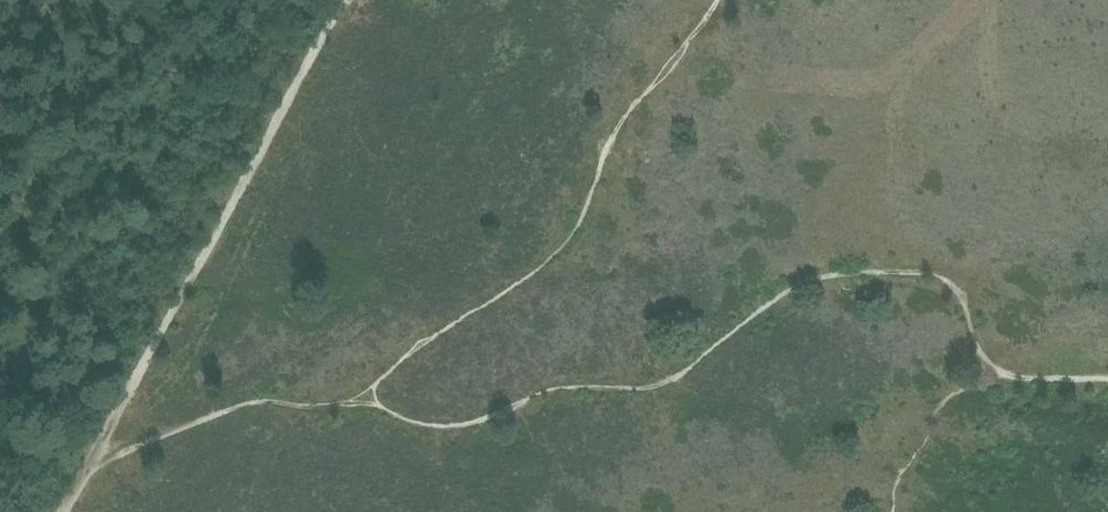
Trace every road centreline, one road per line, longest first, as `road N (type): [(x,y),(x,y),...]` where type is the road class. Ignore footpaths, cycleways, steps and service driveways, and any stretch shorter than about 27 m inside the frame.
road 1 (track): [(348,0),(170,290),(93,439),(87,468)]

